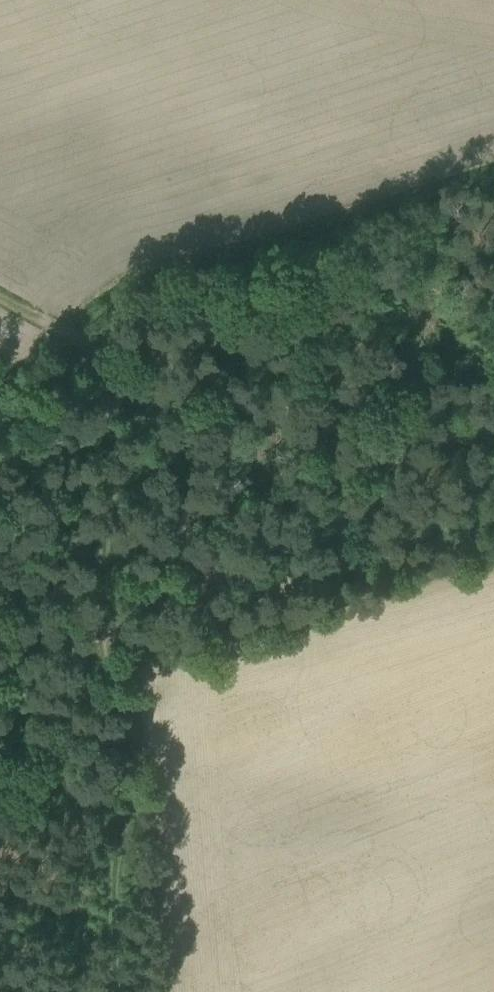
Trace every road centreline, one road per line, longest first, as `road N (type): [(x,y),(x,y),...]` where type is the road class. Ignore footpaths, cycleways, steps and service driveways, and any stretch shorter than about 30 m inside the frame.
road 1 (track): [(74,351),(130,710),(115,991)]
road 2 (track): [(0,310),(96,363),(172,385),(326,405),(493,356)]
road 3 (track): [(74,351),(211,541),(286,621)]

